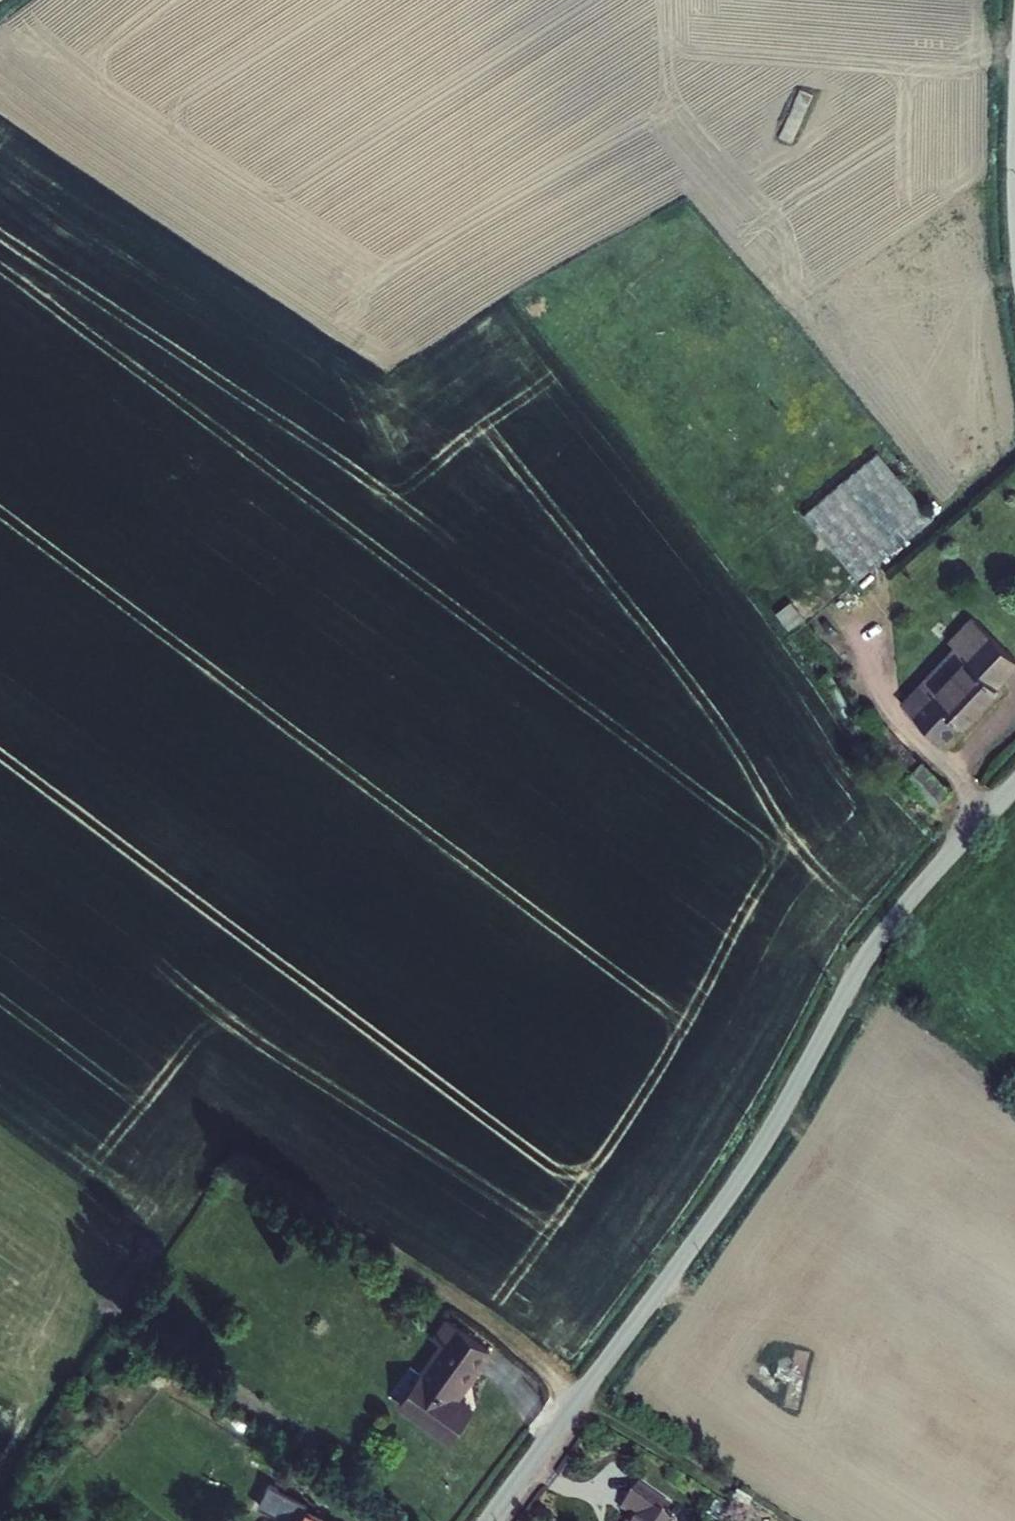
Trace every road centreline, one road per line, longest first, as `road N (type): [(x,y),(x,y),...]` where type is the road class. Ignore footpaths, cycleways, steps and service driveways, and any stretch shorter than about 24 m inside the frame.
road 1 (residential): [(1014,782),(888,921),(744,1171),(488,1520)]

